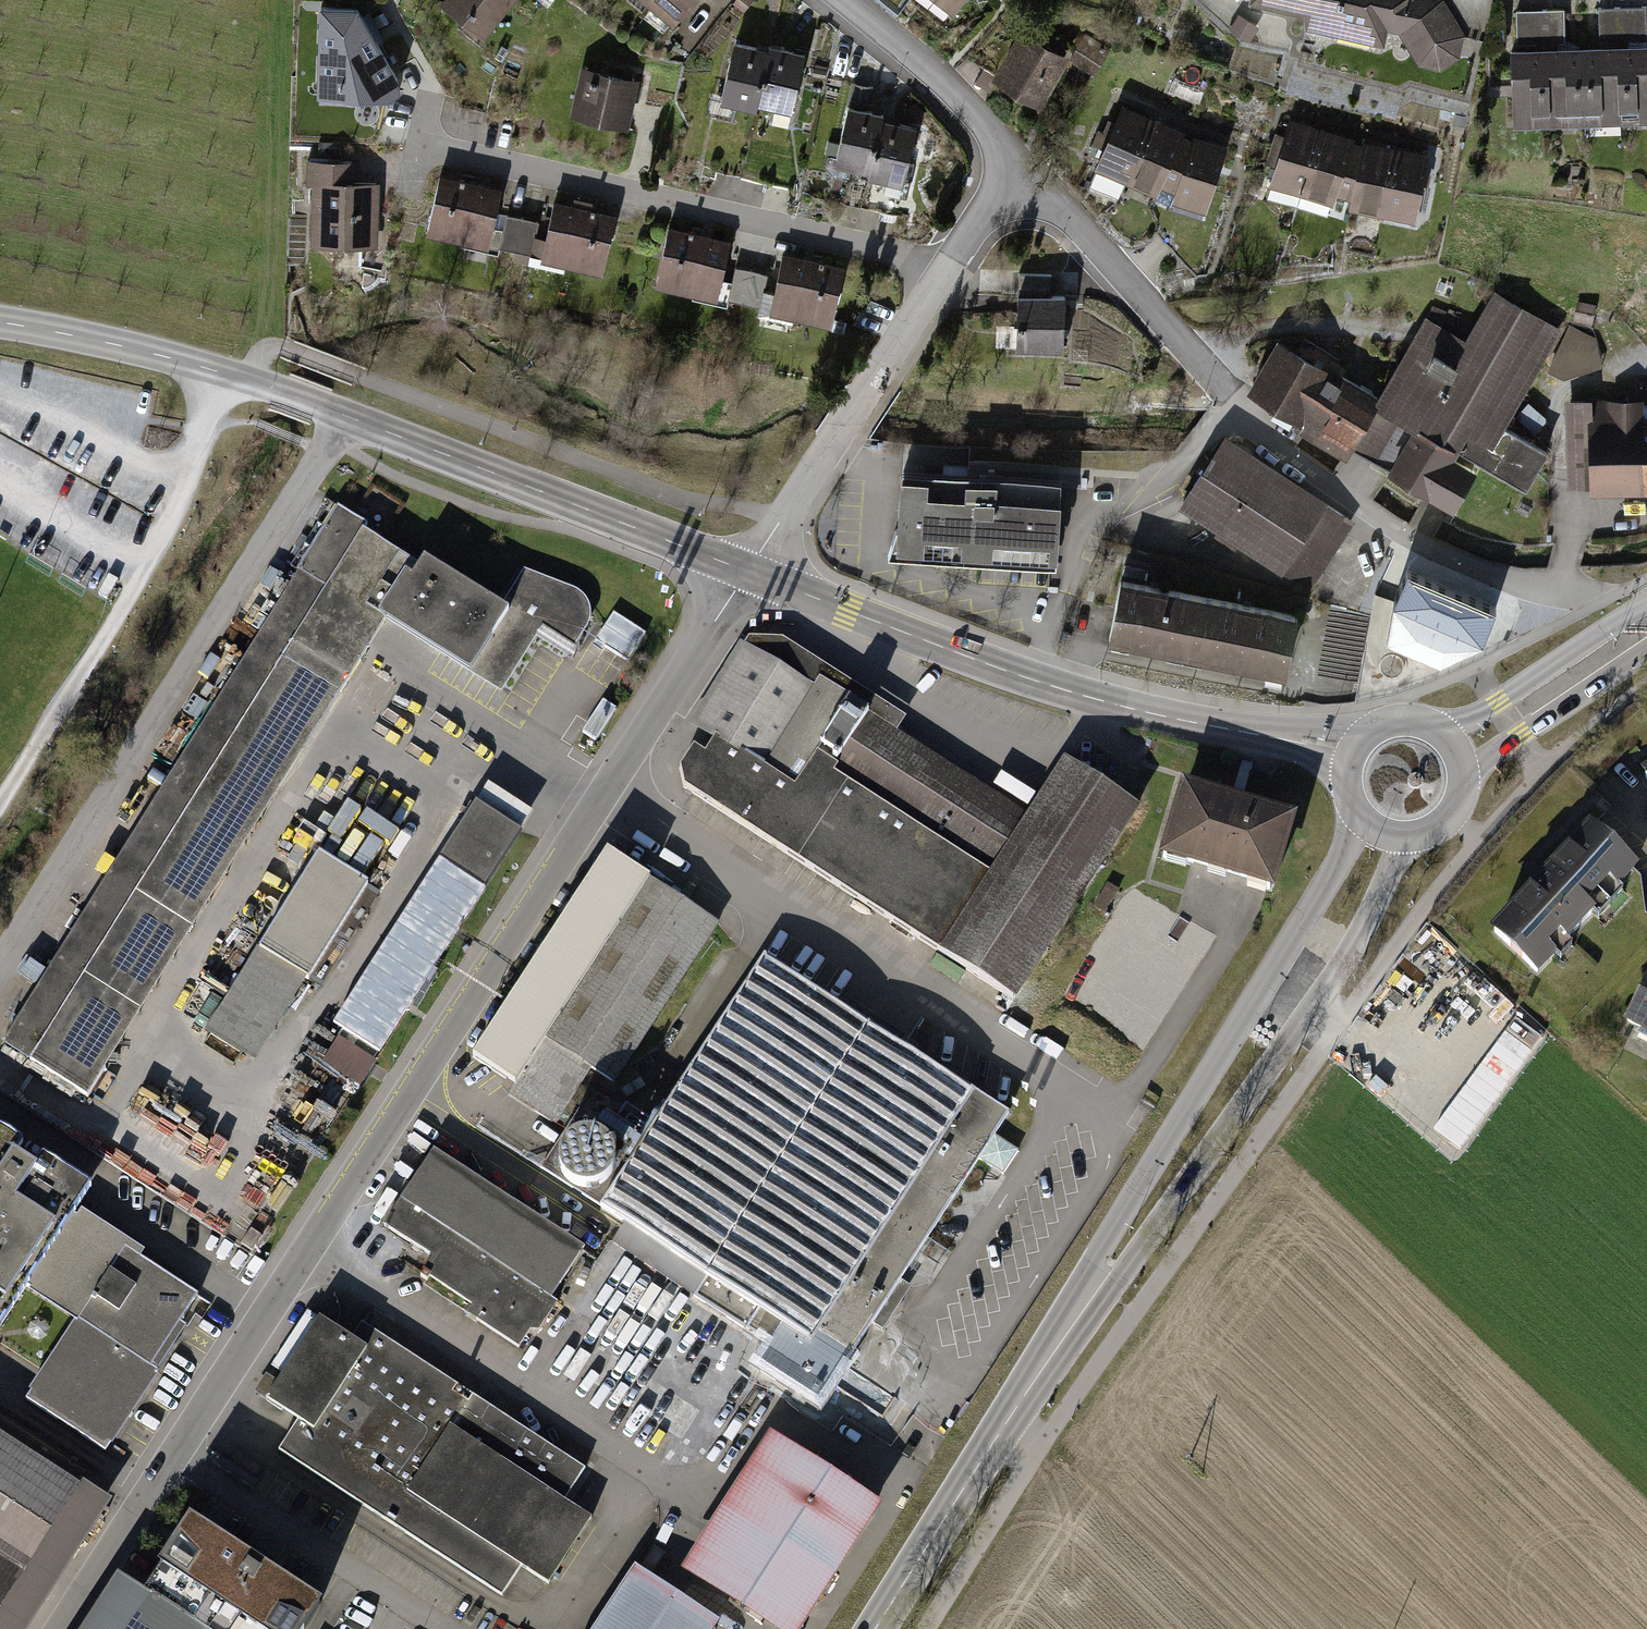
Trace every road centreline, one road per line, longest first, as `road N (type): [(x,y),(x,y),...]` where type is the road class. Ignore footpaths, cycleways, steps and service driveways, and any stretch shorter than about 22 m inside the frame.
road 1 (residential): [(747,572),(60,1628)]
road 2 (tertiary): [(0,322),(245,379),(747,572)]
road 3 (residential): [(1559,586),(1504,582),(1390,526),(1265,444),(1234,396),(1028,169)]
road 4 (track): [(349,417),(0,970)]
road 5 (tertiary): [(747,572),(1054,686),(1205,725),(1354,749)]
road 6 (secondary): [(1354,807),(1344,853),(1112,1231),(1099,1282)]
road 7 (secondary): [(1099,1282),(1140,1250),(1331,981),(1404,838)]
road 8 (residential): [(942,274),(914,259),(425,142)]
road 9 (secondary): [(874,1628),(1099,1282)]
road 10 (residential): [(747,572),(942,274)]
road 11 (track): [(147,563),(0,804)]
road 12 (residential): [(1028,169),(931,71),(844,0)]
road 13 (secondary): [(1646,604),(1471,720),(1439,731)]
road 14 (secondary): [(1463,788),(1491,754),(1646,650)]
road 15 (residential): [(942,274),(979,219),(1028,169)]

